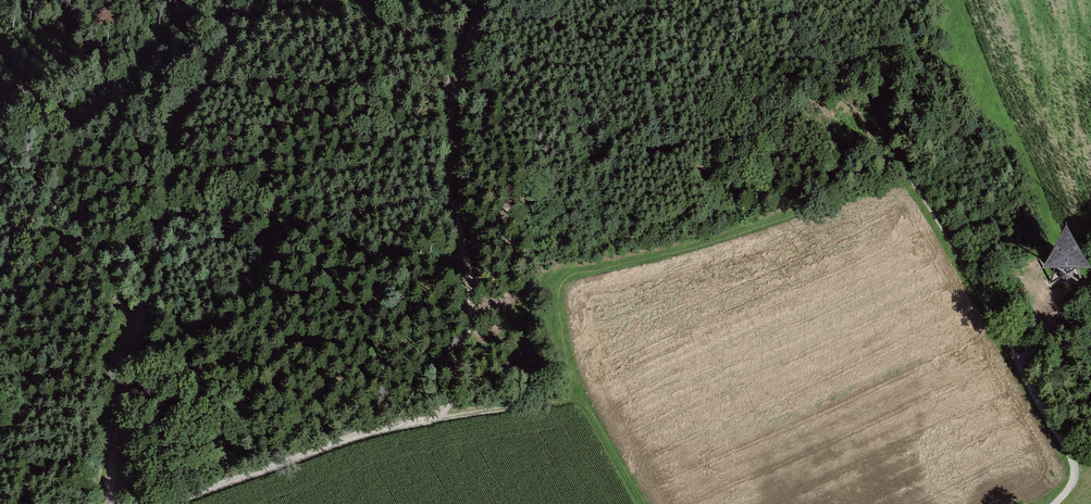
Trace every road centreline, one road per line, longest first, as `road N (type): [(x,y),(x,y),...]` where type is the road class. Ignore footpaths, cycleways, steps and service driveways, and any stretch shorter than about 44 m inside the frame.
road 1 (track): [(484,0),(456,81),(449,139),(448,185),(461,240),(452,397),(434,419),(362,436),(167,503)]
road 2 (track): [(228,0),(207,112),(131,350),(109,503)]
road 3 (track): [(910,181),(573,280),(562,294),(571,394)]
road 4 (track): [(131,350),(66,184),(32,148)]
road 5 (track): [(1018,364),(1072,461),(1074,479),(1055,503)]
road 6 (track): [(571,394),(434,419)]
road 7 (track): [(117,106),(205,0)]
road 8 (track): [(571,394),(643,503)]
road 9 (track): [(110,482),(0,416)]

